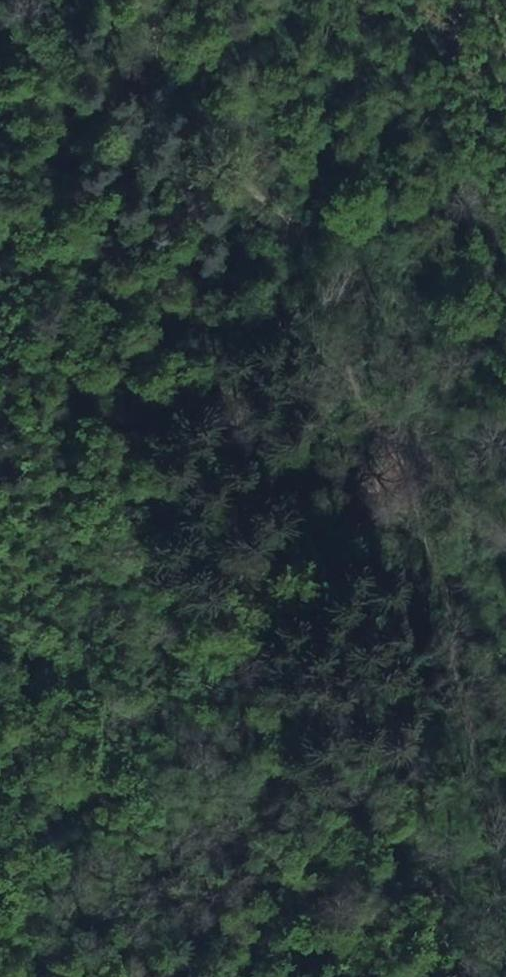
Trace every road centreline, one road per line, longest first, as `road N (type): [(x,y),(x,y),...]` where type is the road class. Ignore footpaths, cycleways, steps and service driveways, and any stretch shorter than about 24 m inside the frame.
road 1 (track): [(497,750),(449,562),(295,256),(68,0)]
road 2 (track): [(0,408),(44,425),(238,685),(290,702),(346,758),(414,752),(447,779),(481,791),(497,750)]

